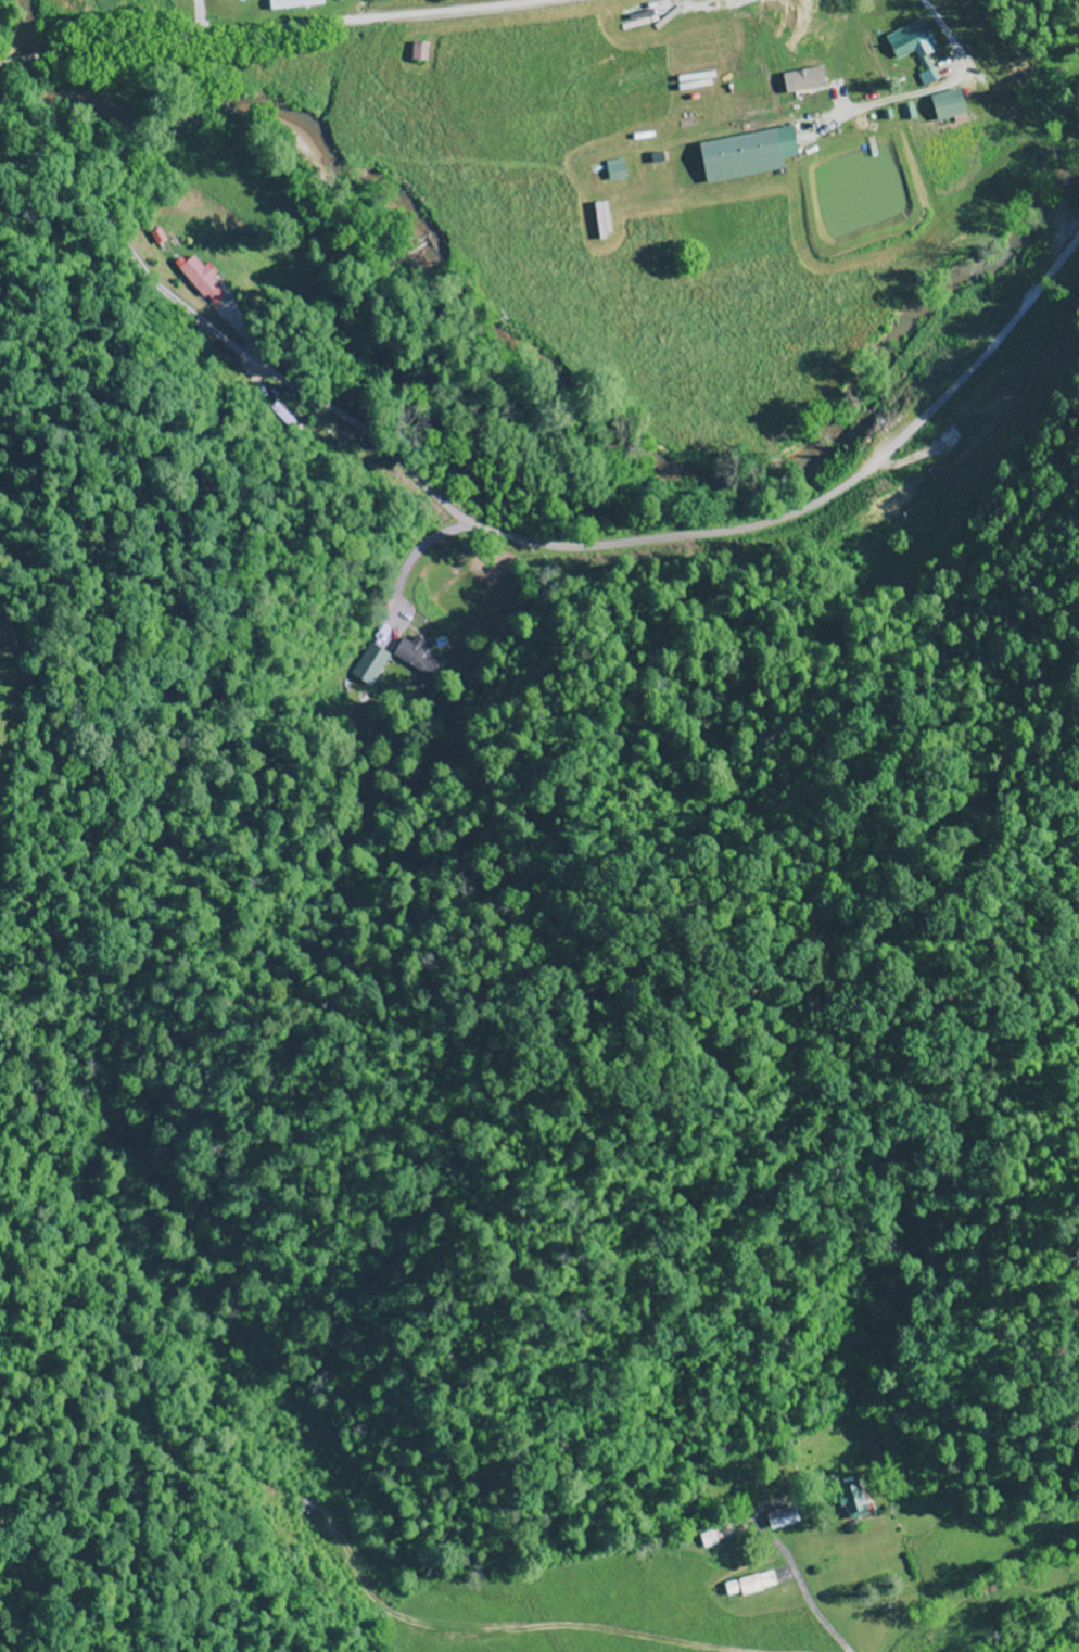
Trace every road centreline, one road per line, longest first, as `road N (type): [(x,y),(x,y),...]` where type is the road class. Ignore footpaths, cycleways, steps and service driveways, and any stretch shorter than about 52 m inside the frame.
road 1 (residential): [(1078,237),(981,368),(856,478),(754,520),(594,543),(526,537),(455,516),(368,436),(265,372),(216,330)]
road 2 (residential): [(921,0),(974,78),(794,117)]

